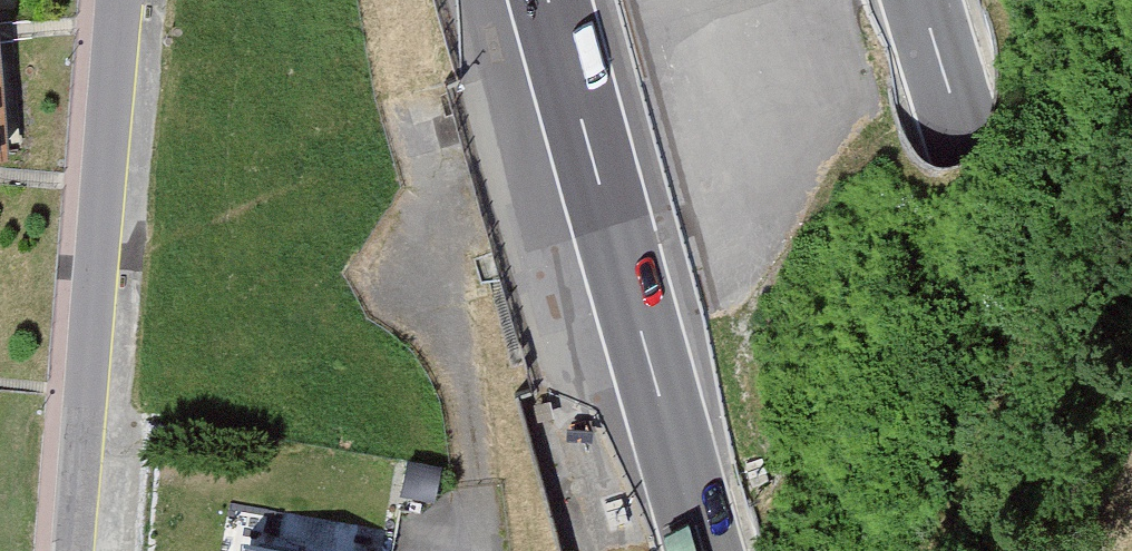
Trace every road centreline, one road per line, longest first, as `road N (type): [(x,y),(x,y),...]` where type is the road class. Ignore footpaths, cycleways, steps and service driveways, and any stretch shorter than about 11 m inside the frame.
road 1 (motorway): [(1087,550),(921,0)]
road 2 (motorway): [(547,0),(701,550)]
road 3 (residential): [(119,0),(79,550)]
road 4 (residential): [(490,550),(440,269),(443,153)]

